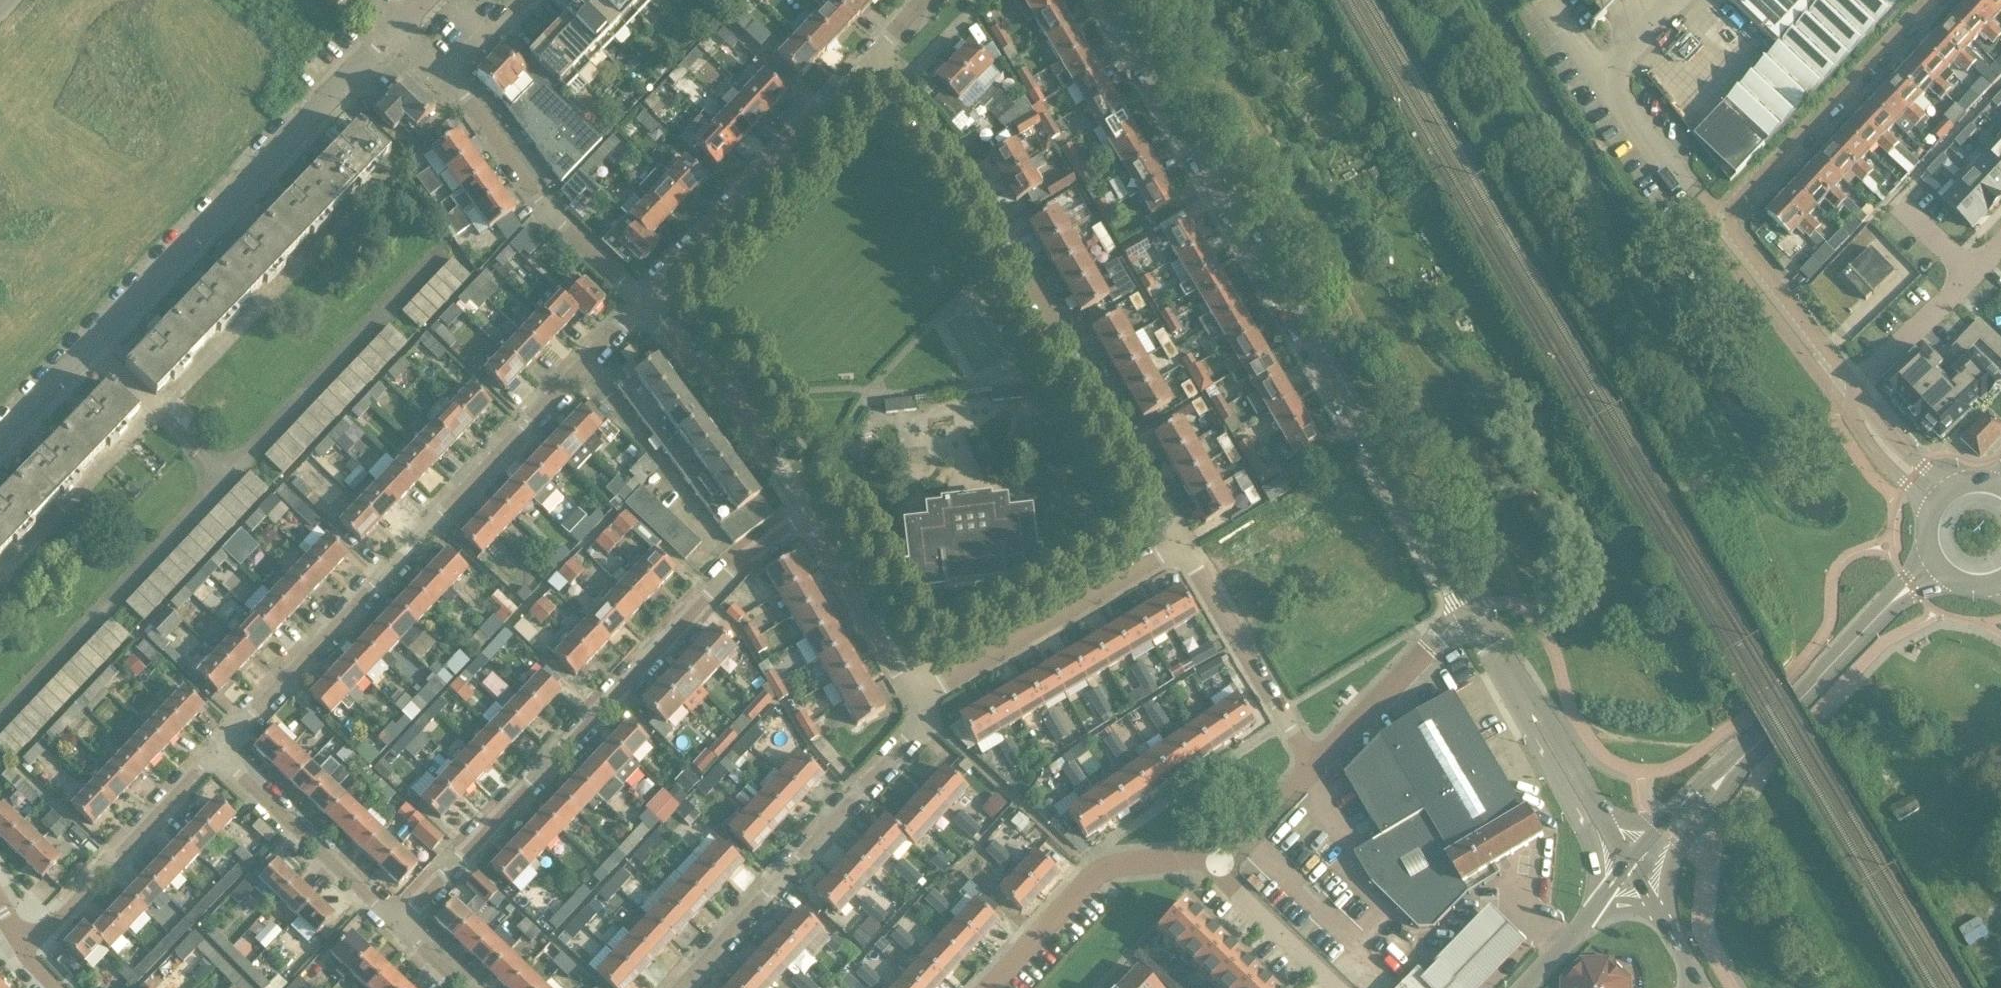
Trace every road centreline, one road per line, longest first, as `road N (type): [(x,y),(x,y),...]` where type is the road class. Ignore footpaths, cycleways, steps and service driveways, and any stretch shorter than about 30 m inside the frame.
road 1 (tertiary): [(1106,0),(1468,613)]
road 2 (residential): [(213,752),(640,298)]
road 3 (residential): [(865,50),(977,188),(1180,546)]
road 4 (residential): [(387,919),(462,858),(745,555),(804,516)]
road 5 (tertiary): [(0,438),(394,26)]
road 6 (residential): [(1855,386),(1739,232),(1736,214),(1932,0)]
road 7 (residential): [(1690,204),(1929,509)]
road 8 (residential): [(679,987),(915,728),(921,702)]
road 9 (residential): [(640,298),(865,50)]
road 10 (residential): [(921,702),(1180,546)]
road 11 (residential): [(640,298),(550,214),(441,78)]
road 12 (tertiary): [(1731,771),(1936,568)]
road 13 (residential): [(804,516),(735,399),(640,298)]
road 14 (residential): [(24,948),(213,752)]
road 15 (residential): [(994,987),(1103,868),(1213,861)]
road 16 (residential): [(1180,546),(1311,767)]
road 17 (residential): [(387,919),(213,752)]
road 18 (residential): [(1311,767),(1468,613)]
road 19 (residential): [(804,516),(921,702)]
road 20 (tertiary): [(1521,697),(1526,724),(1603,864),(1604,896)]
road 21 (residential): [(1344,987),(1213,861)]
road 22 (residential): [(1855,386),(1971,273)]
road 23 (tertiary): [(1654,905),(1668,862),(1731,771)]
road 24 (tertiary): [(1603,822),(1544,719),(1521,697)]
road 25 (residential): [(1951,487),(1885,428),(1855,386)]
road 26 (residential): [(1213,861),(1311,767)]
road 27 (tertiary): [(1604,896),(1521,987)]

